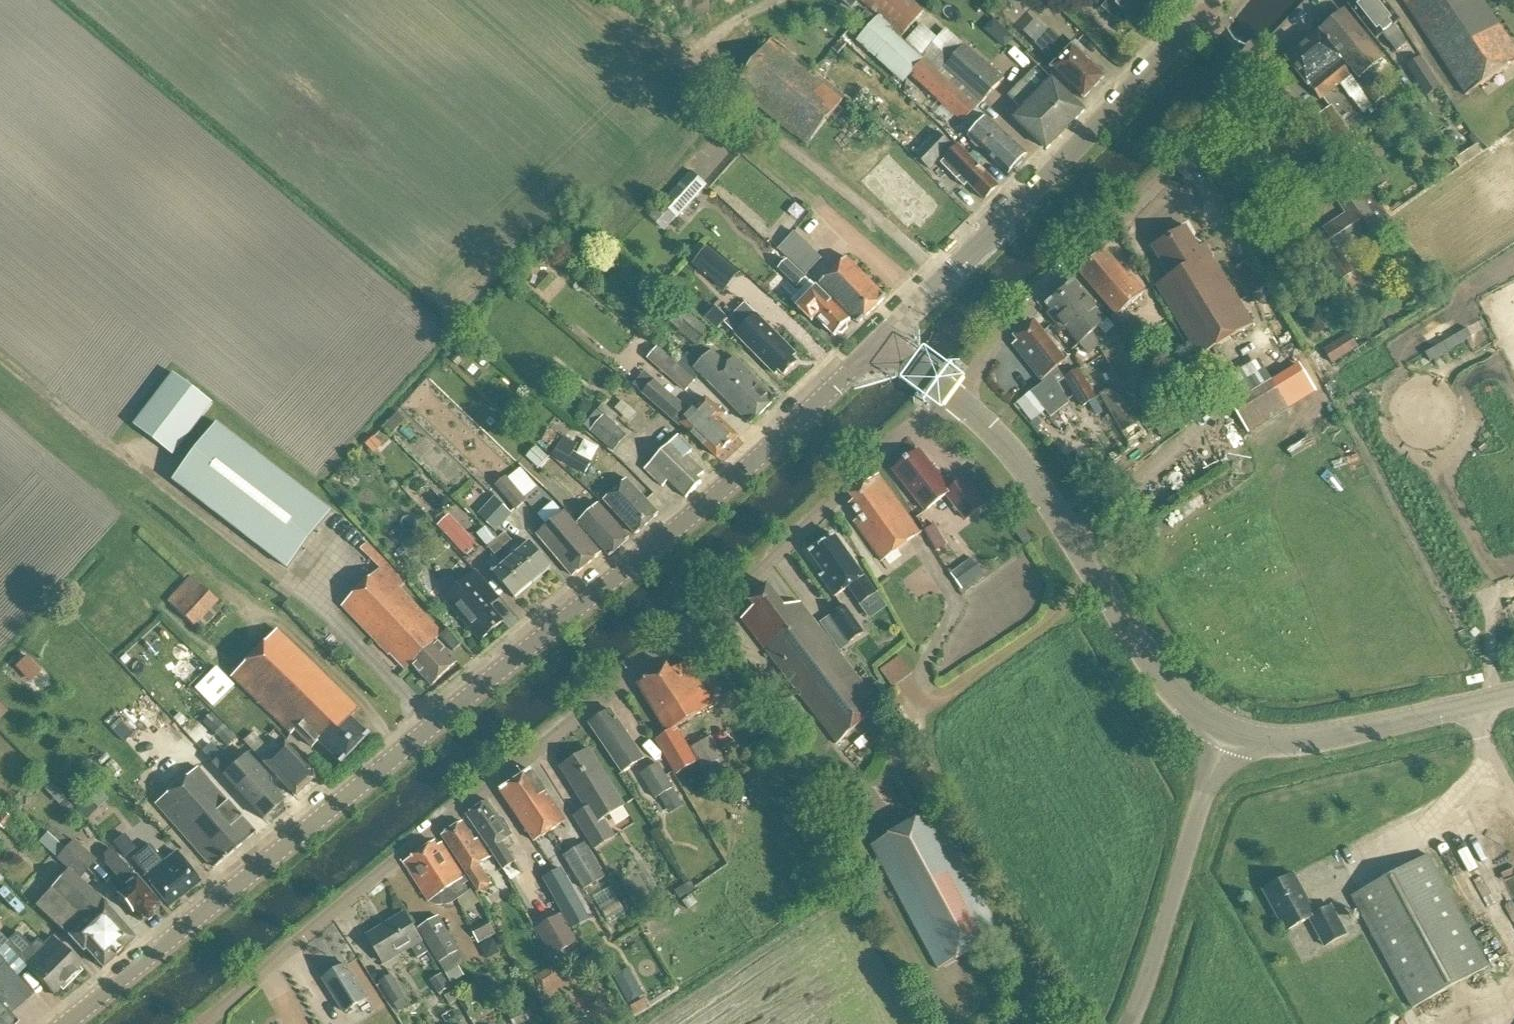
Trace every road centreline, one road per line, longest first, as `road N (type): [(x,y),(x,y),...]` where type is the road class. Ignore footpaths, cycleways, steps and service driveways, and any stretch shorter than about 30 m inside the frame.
road 1 (tertiary): [(72,1023),(570,624),(767,455),(882,343)]
road 2 (unclassified): [(202,1023),(408,851),(764,576),(901,434),(957,399)]
road 3 (unclassified): [(957,399),(996,345),(1203,147),(1280,50),(1338,0)]
road 4 (tertiary): [(1219,0),(882,343)]
road 5 (tertiary): [(1220,731),(1165,684),(1029,475),(957,399)]
road 6 (unclassified): [(1142,1023),(1220,731)]
road 7 (tertiary): [(1513,694),(1304,745),(1263,744),(1220,731)]

